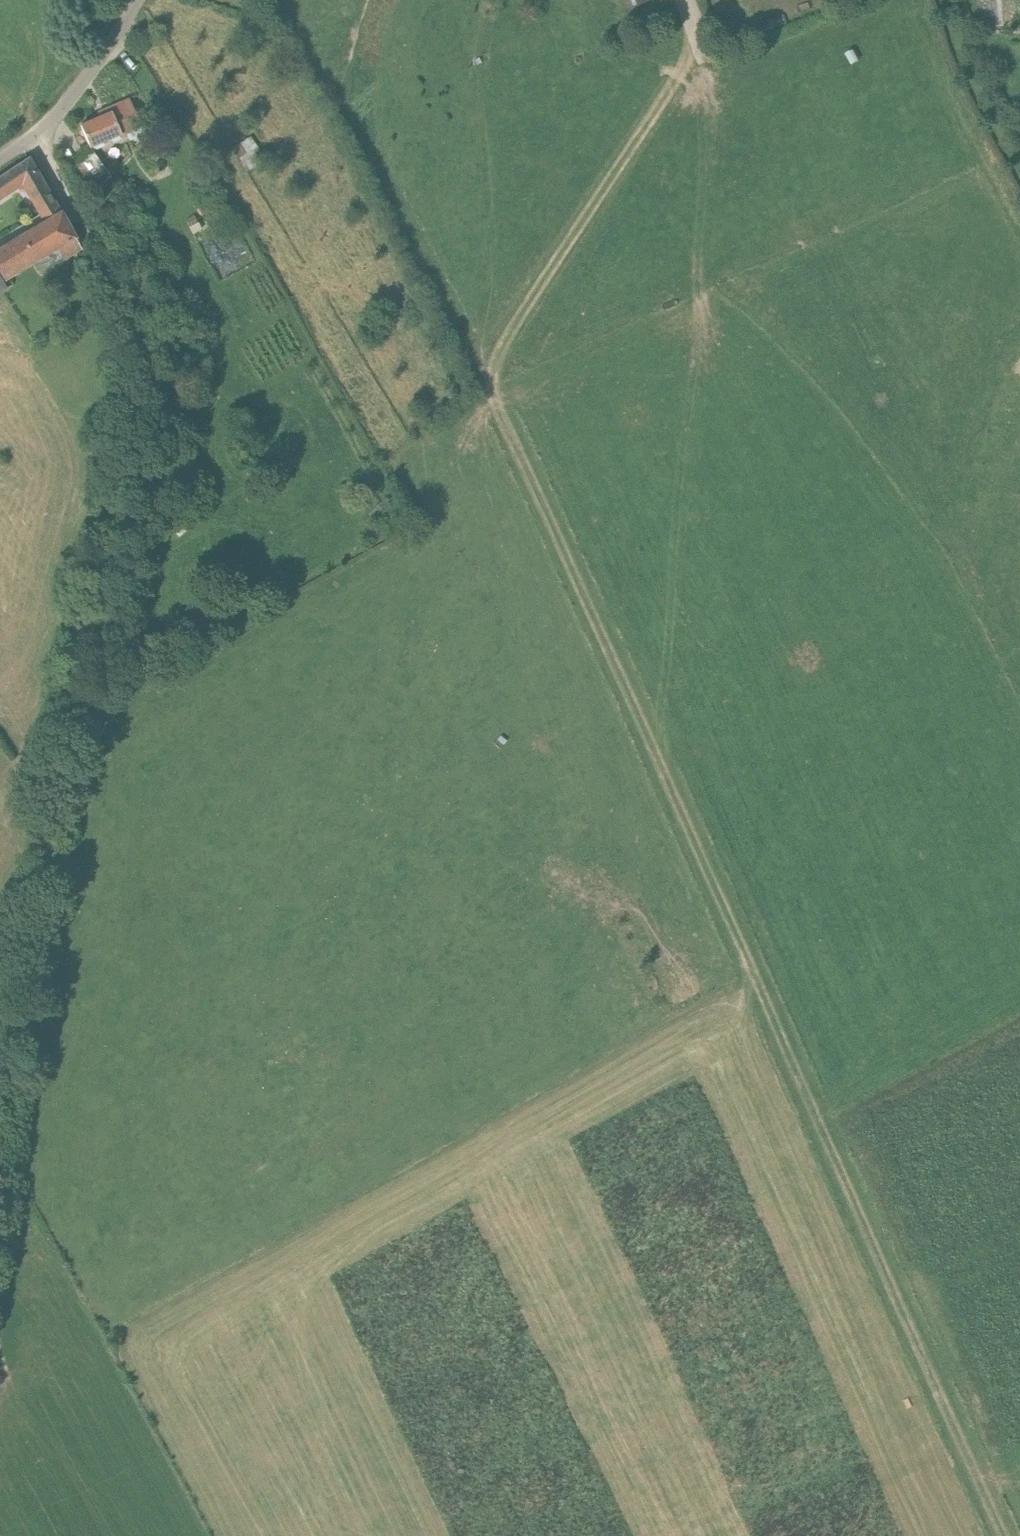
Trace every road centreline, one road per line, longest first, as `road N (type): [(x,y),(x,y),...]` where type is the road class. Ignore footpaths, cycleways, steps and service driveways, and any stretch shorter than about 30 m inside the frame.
road 1 (track): [(0,1128),(73,677),(131,435),(135,386),(117,309),(36,134)]
road 2 (unclassified): [(0,158),(69,101),(139,0)]

